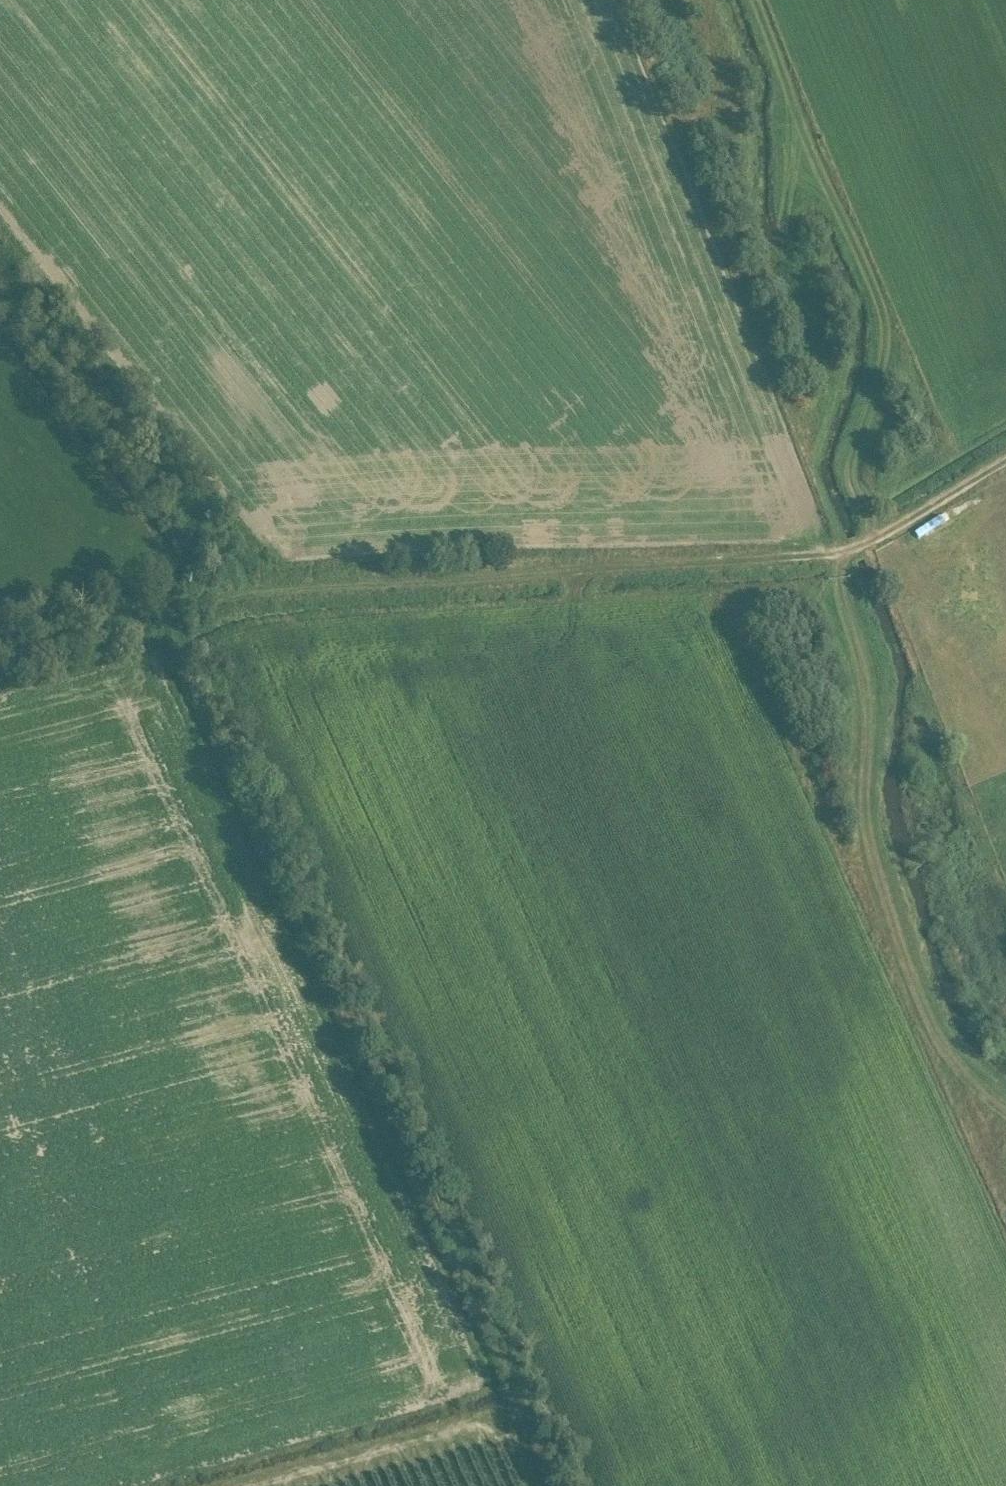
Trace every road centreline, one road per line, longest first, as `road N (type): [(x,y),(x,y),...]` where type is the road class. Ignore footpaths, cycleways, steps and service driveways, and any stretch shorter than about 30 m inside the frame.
road 1 (track): [(840,551),(765,563),(274,589),(0,665)]
road 2 (track): [(1005,455),(880,528)]

